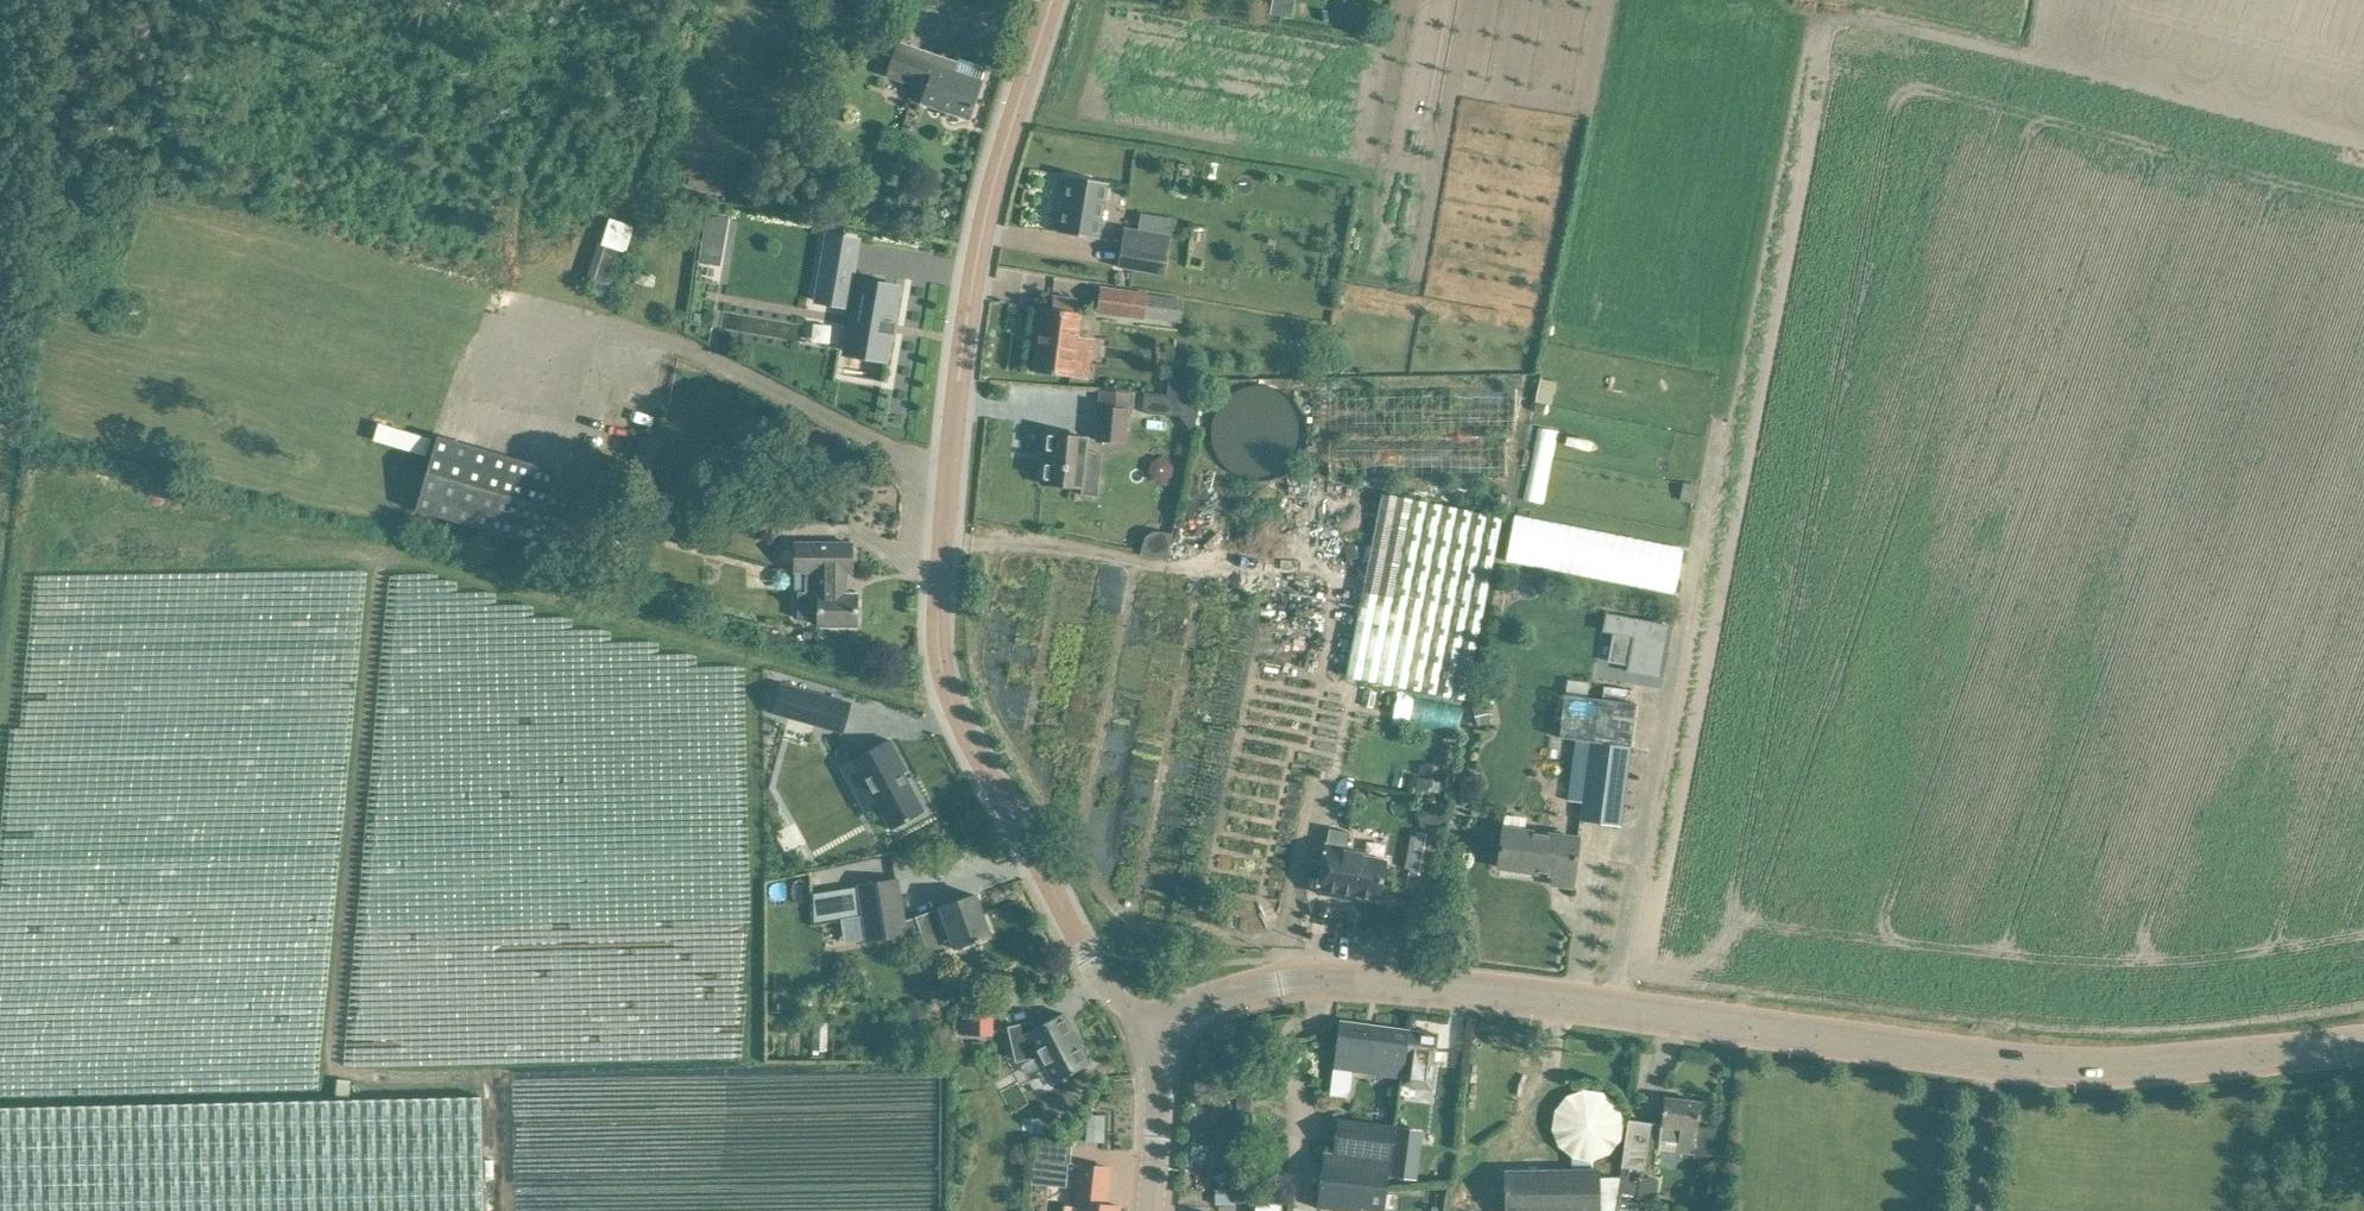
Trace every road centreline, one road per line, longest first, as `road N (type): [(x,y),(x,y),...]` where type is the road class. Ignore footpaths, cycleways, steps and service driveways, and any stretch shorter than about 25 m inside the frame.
road 1 (unclassified): [(2363,1043),(2103,1070),(1332,981),(1279,982),(1208,999),(1152,1031)]
road 2 (tertiary): [(1152,1031),(1087,961),(973,746),(951,697),(937,629),(973,278),(1004,146),(1052,0)]
road 3 (track): [(951,697),(322,534),(276,531)]
road 4 (track): [(382,550),(331,1057)]
road 5 (tertiary): [(1149,1210),(1157,1135),(1152,1031)]

